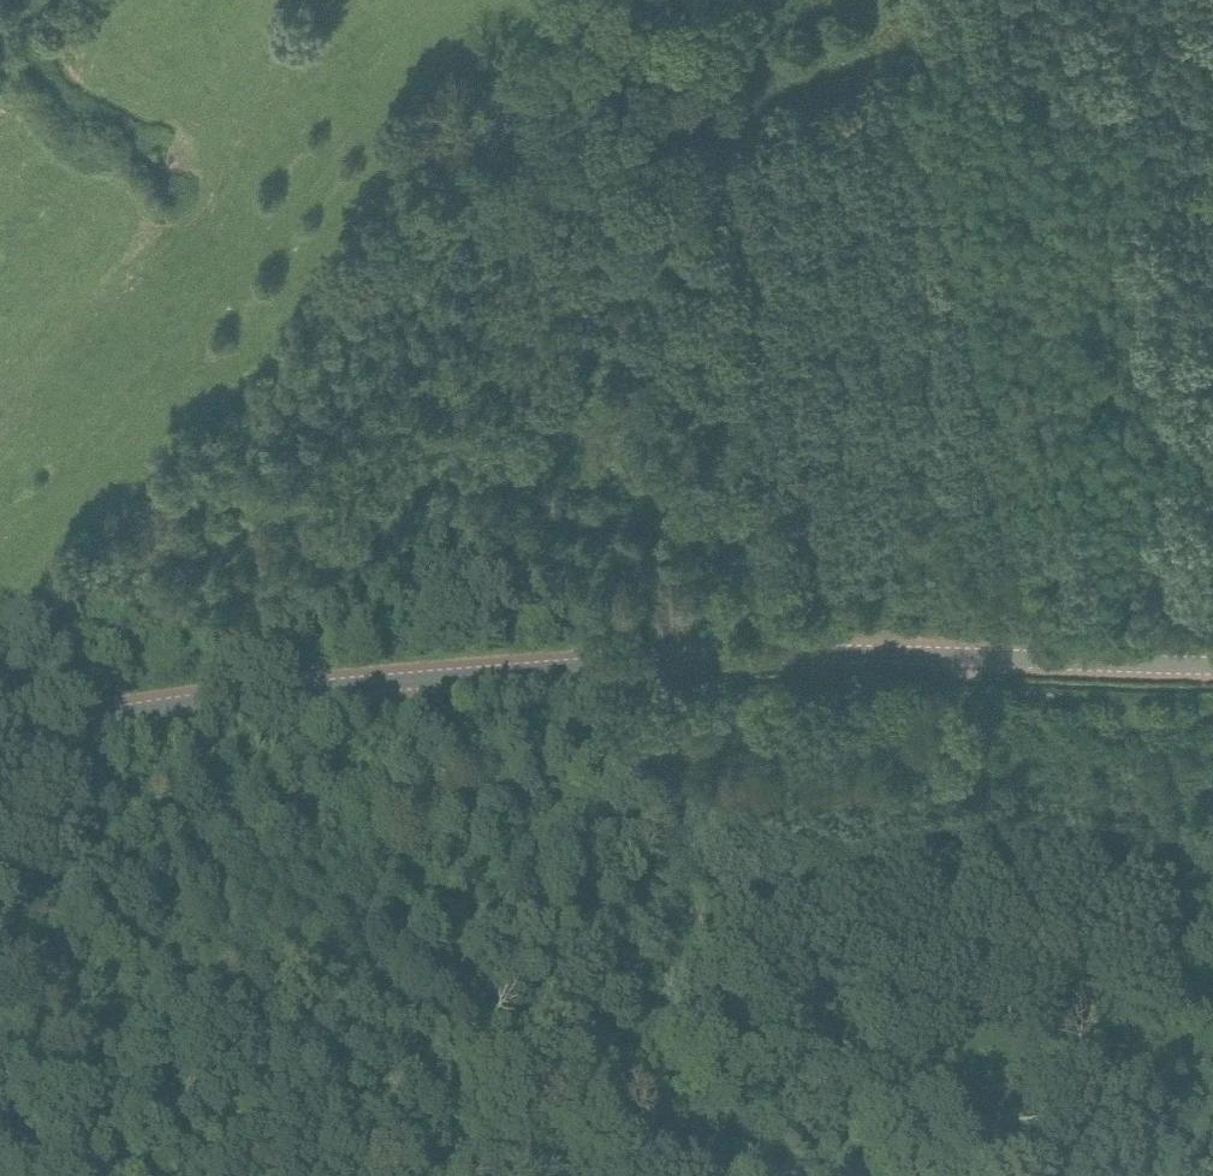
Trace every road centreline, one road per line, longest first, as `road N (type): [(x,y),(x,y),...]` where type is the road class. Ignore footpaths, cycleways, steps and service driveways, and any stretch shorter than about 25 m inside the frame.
road 1 (secondary): [(0,735),(215,699),(638,661),(928,655),(1212,664)]

